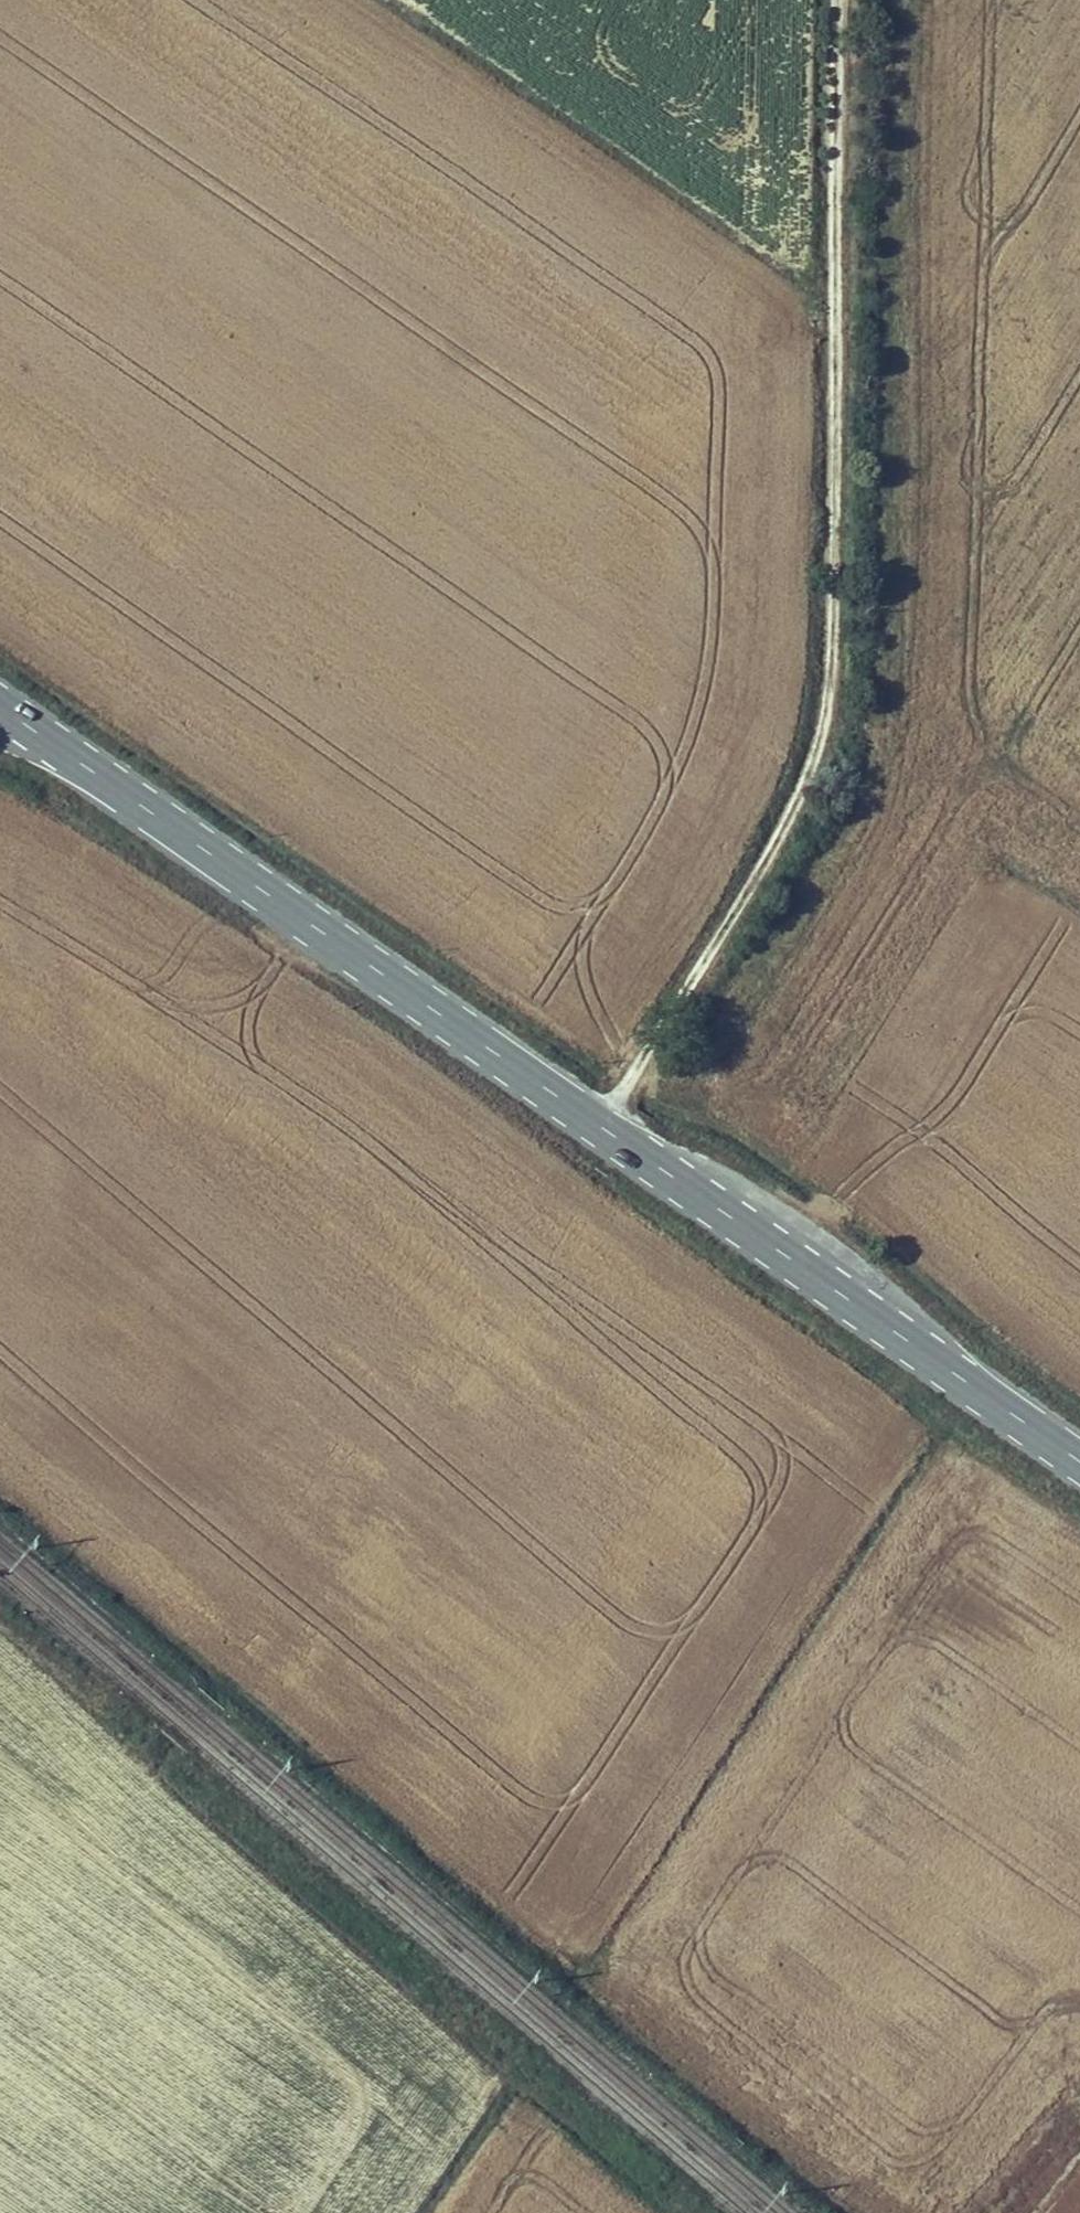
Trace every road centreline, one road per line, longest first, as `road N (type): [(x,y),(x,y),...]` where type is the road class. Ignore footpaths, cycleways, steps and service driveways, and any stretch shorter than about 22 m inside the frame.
road 1 (unclassified): [(599,1116),(803,803),(828,719),(846,0)]
road 2 (primary): [(0,703),(599,1116)]
road 3 (primary): [(599,1116),(1079,1456)]

